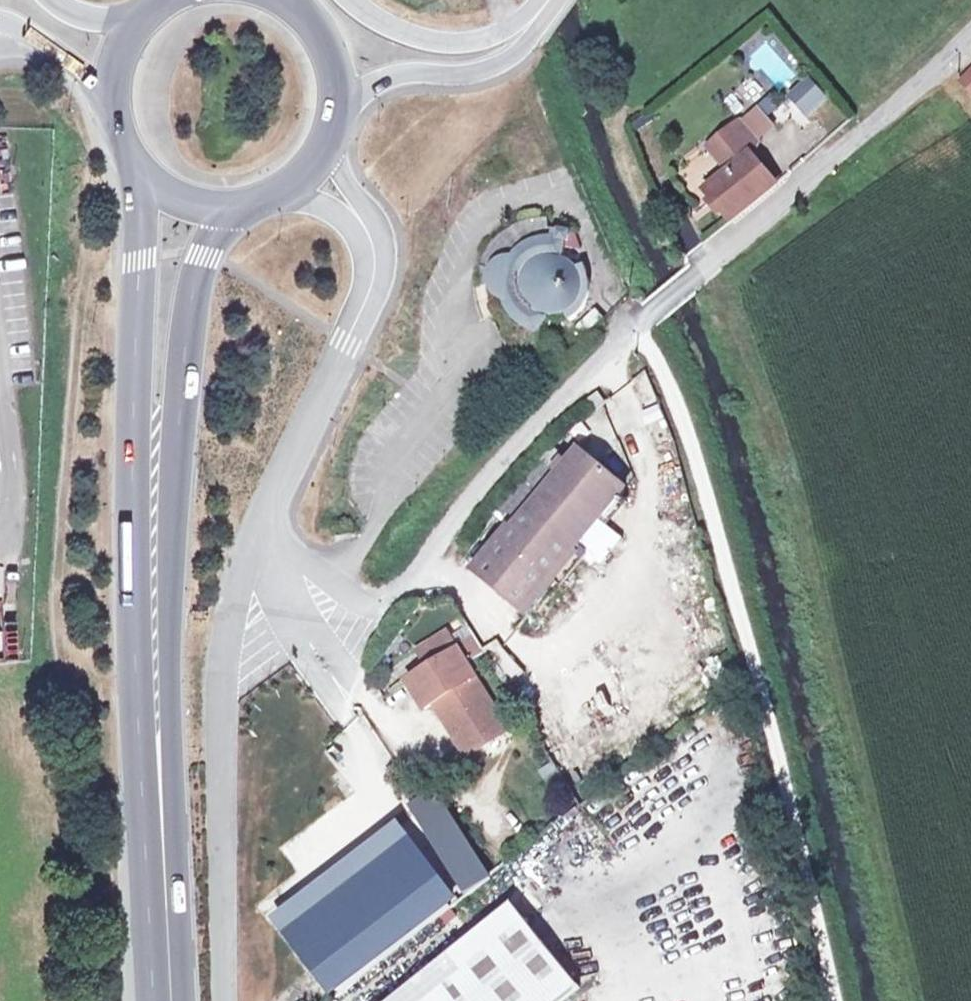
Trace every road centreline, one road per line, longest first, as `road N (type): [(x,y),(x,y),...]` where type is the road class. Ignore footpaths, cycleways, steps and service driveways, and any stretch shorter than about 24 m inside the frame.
road 1 (residential): [(242,575),(357,655),(425,555),(538,421),(639,321),(837,162),(970,33)]
road 2 (track): [(835,1000),(692,454),(652,352)]
road 3 (primary): [(133,156),(136,687),(161,803)]
road 4 (primary): [(161,803),(172,744),(190,298),(221,206)]
road 5 (tertiary): [(334,109),(401,76),(485,71),(504,62),(532,24)]
road 6 (primary): [(167,1000),(161,803)]
road 7 (tertiary): [(532,24),(478,41),(429,40),(350,0)]
road 8 (primary): [(171,0),(145,21),(121,61),(116,109),(133,156)]
road 9 (primary): [(221,206),(259,201),(293,184),(322,153),(334,109)]
road 10 (primary): [(334,109),(323,43),(281,0)]

